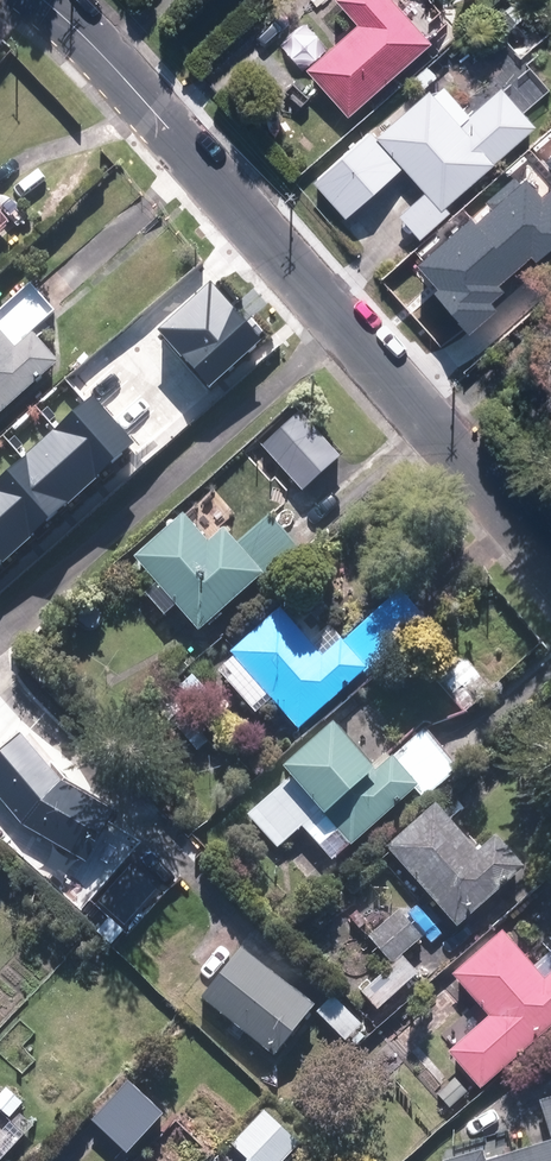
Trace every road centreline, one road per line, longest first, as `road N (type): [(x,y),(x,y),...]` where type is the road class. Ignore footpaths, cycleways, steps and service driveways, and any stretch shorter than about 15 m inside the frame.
road 1 (residential): [(550,546),(52,0)]

